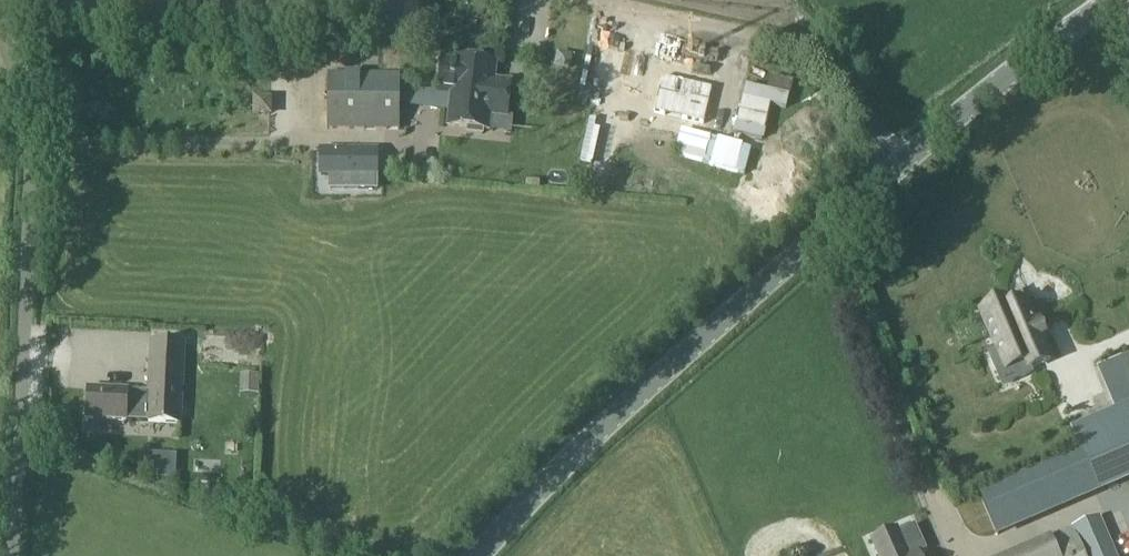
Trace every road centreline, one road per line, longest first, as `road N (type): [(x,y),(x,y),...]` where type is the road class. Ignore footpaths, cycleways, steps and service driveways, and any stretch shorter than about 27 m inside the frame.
road 1 (unclassified): [(477,555),(601,432),(944,123),(1100,0)]
road 2 (unclassified): [(16,555),(28,168),(26,118),(0,22)]

